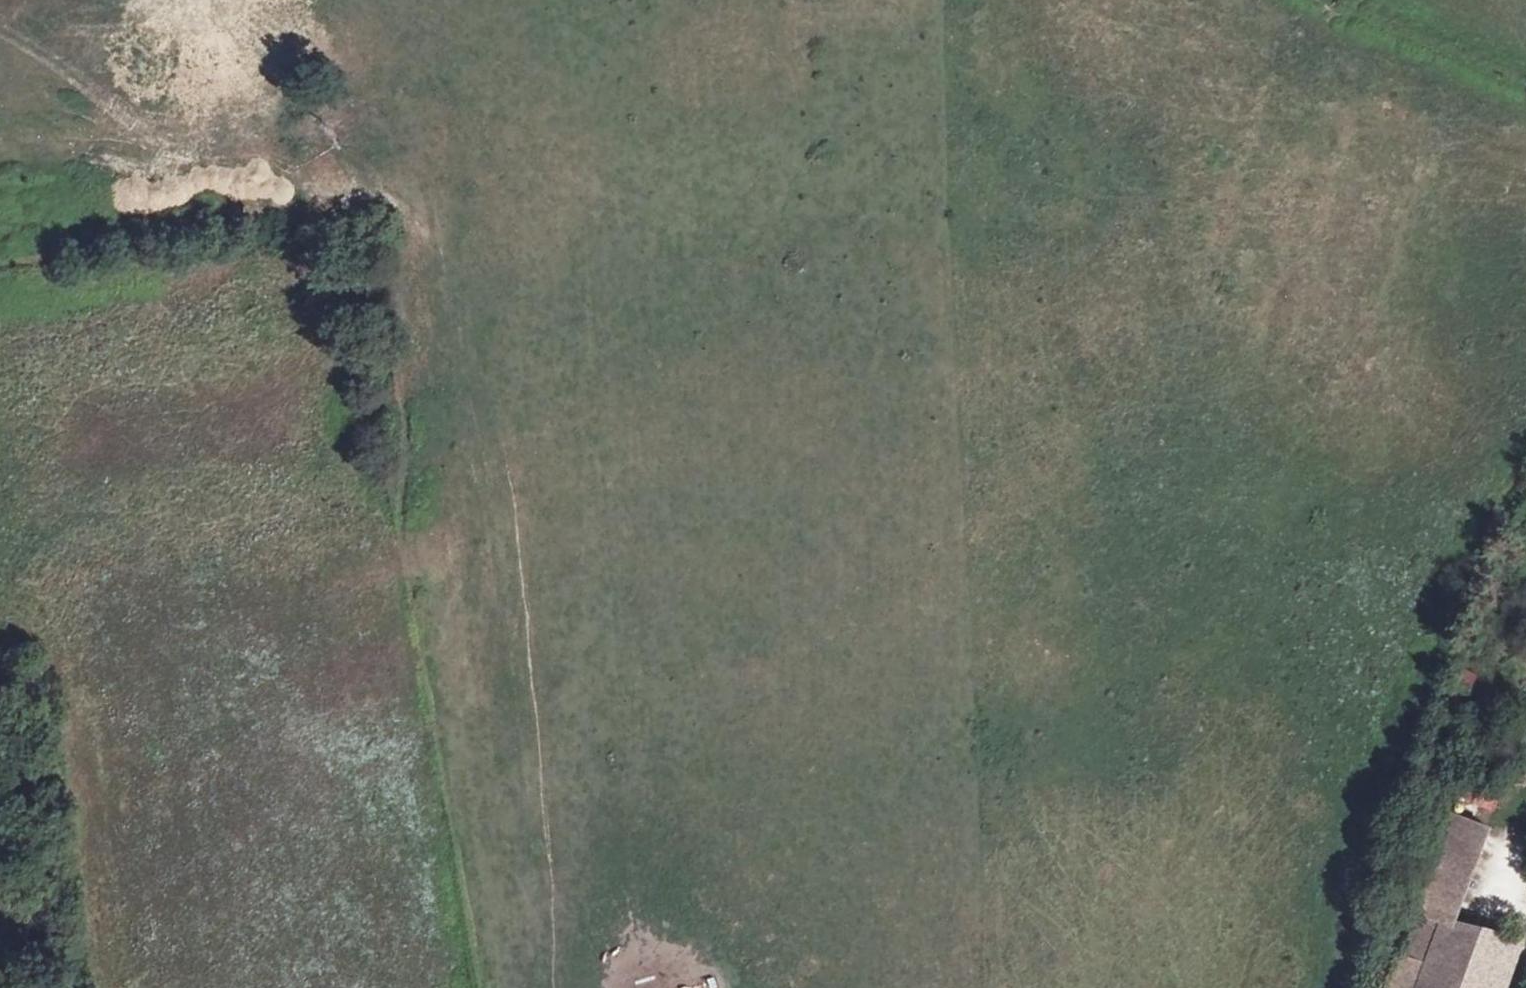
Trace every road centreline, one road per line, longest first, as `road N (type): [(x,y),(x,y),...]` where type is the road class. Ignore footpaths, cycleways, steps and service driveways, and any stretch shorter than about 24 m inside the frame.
road 1 (track): [(61,987),(0,703)]

